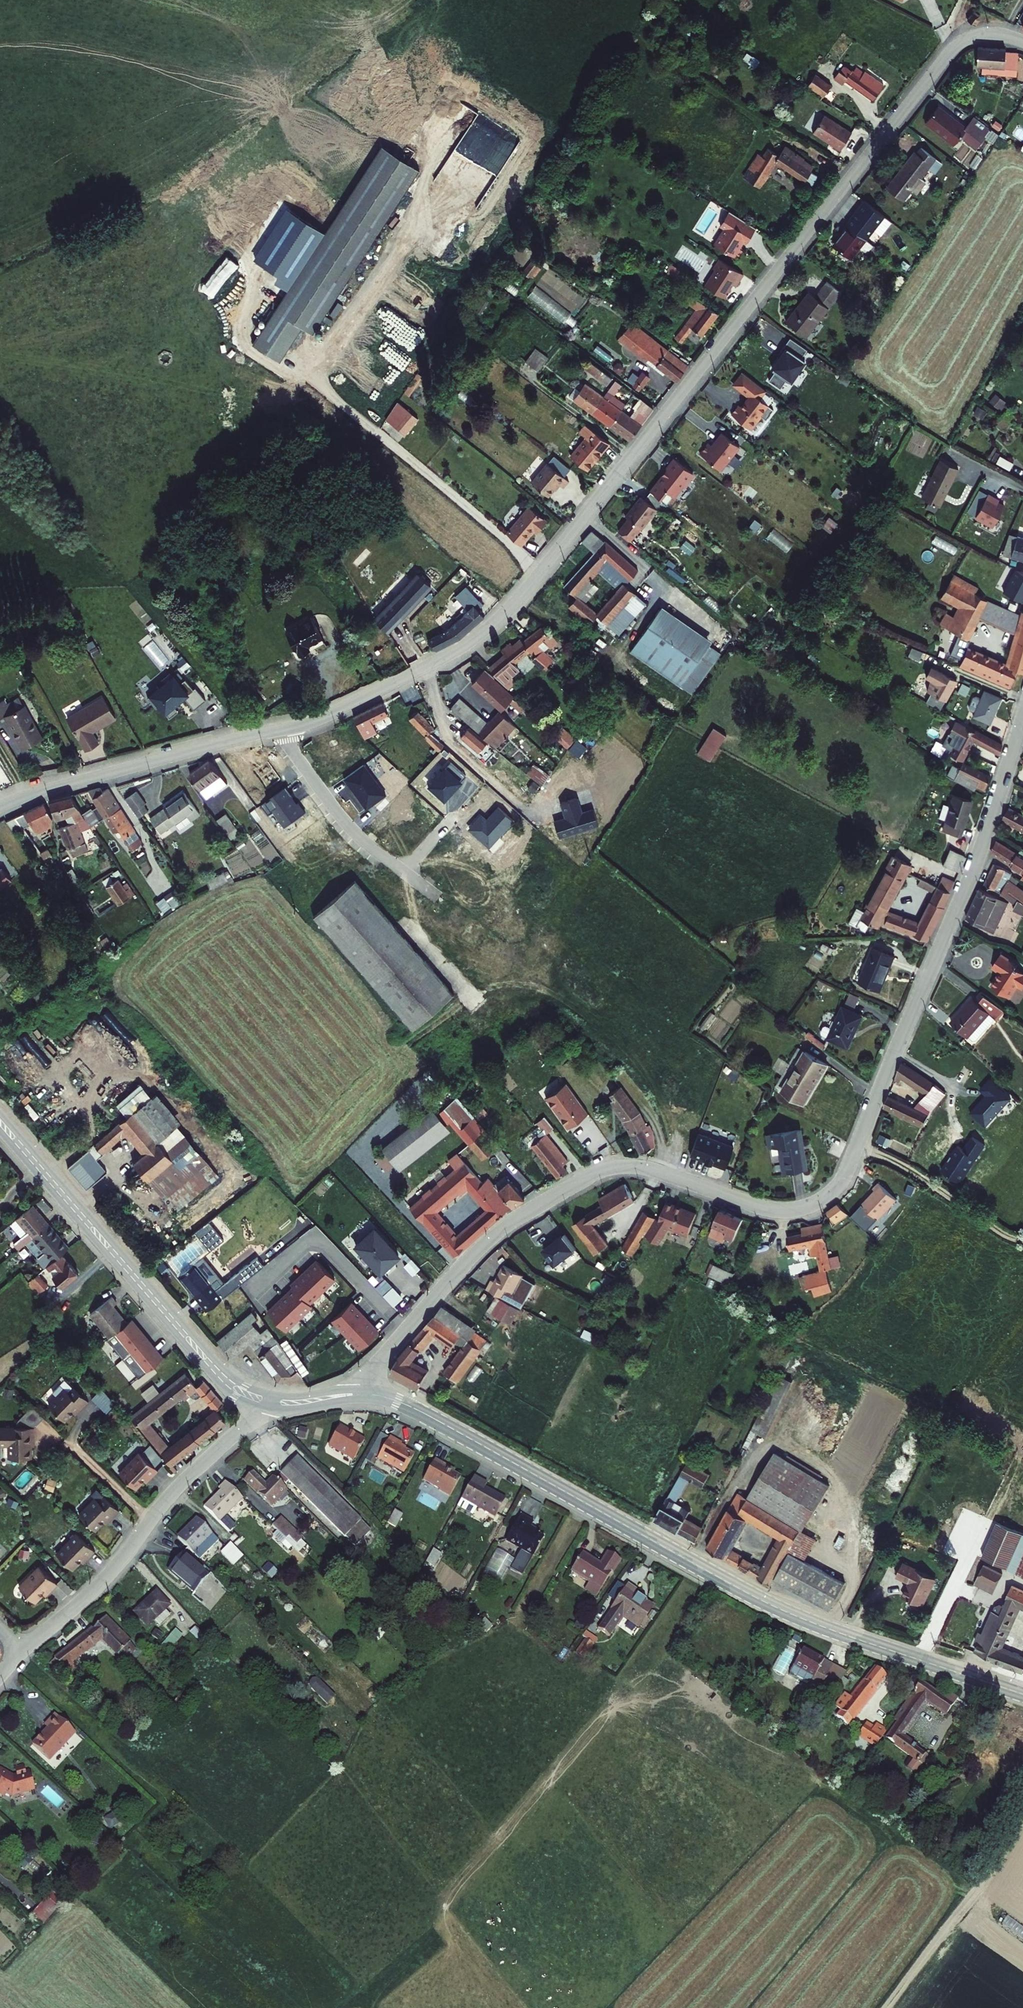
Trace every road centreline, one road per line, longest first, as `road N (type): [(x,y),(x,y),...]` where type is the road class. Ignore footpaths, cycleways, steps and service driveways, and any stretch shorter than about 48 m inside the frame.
road 1 (tertiary): [(1022,719),(970,878),(836,1190),(814,1205),(774,1210),(643,1168),(601,1172),(488,1241),(360,1394)]
road 2 (residential): [(286,729),(451,655),(497,621),(956,46),(988,34),(1022,41)]
road 3 (secondary): [(360,1394),(415,1408),(775,1606),(1022,1694)]
road 4 (secondary): [(270,1394),(221,1369),(0,1114)]
road 5 (secondary): [(0,1131),(216,1379),(262,1405)]
road 6 (residential): [(23,1651),(108,1577),(171,1495),(262,1405)]
road 7 (residential): [(0,807),(286,729)]
road 8 (track): [(1022,1810),(976,1890),(886,2007)]
road 9 (track): [(1022,1240),(858,1144)]
road 10 (residential): [(286,729),(295,755),(344,822),(405,872)]

